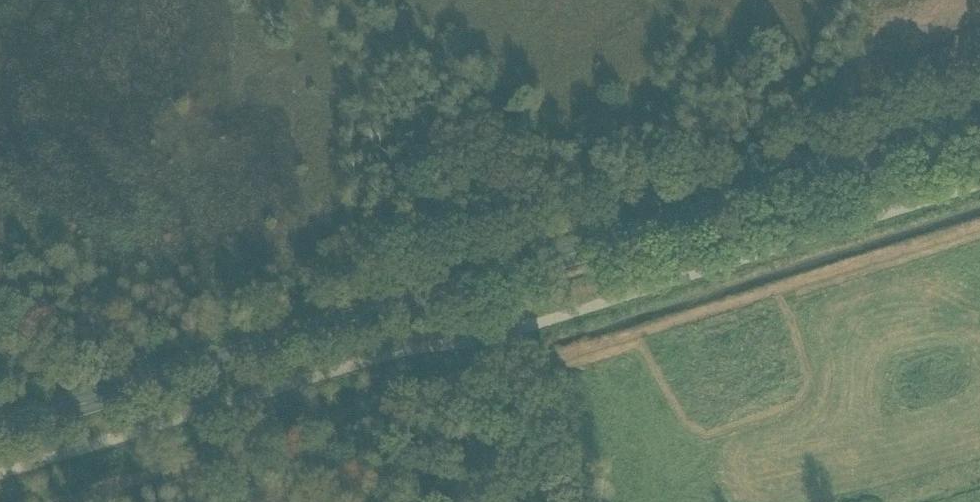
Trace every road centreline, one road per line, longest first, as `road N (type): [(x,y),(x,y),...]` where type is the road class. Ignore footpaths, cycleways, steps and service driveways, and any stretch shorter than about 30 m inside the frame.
road 1 (secondary): [(0,428),(979,132)]

